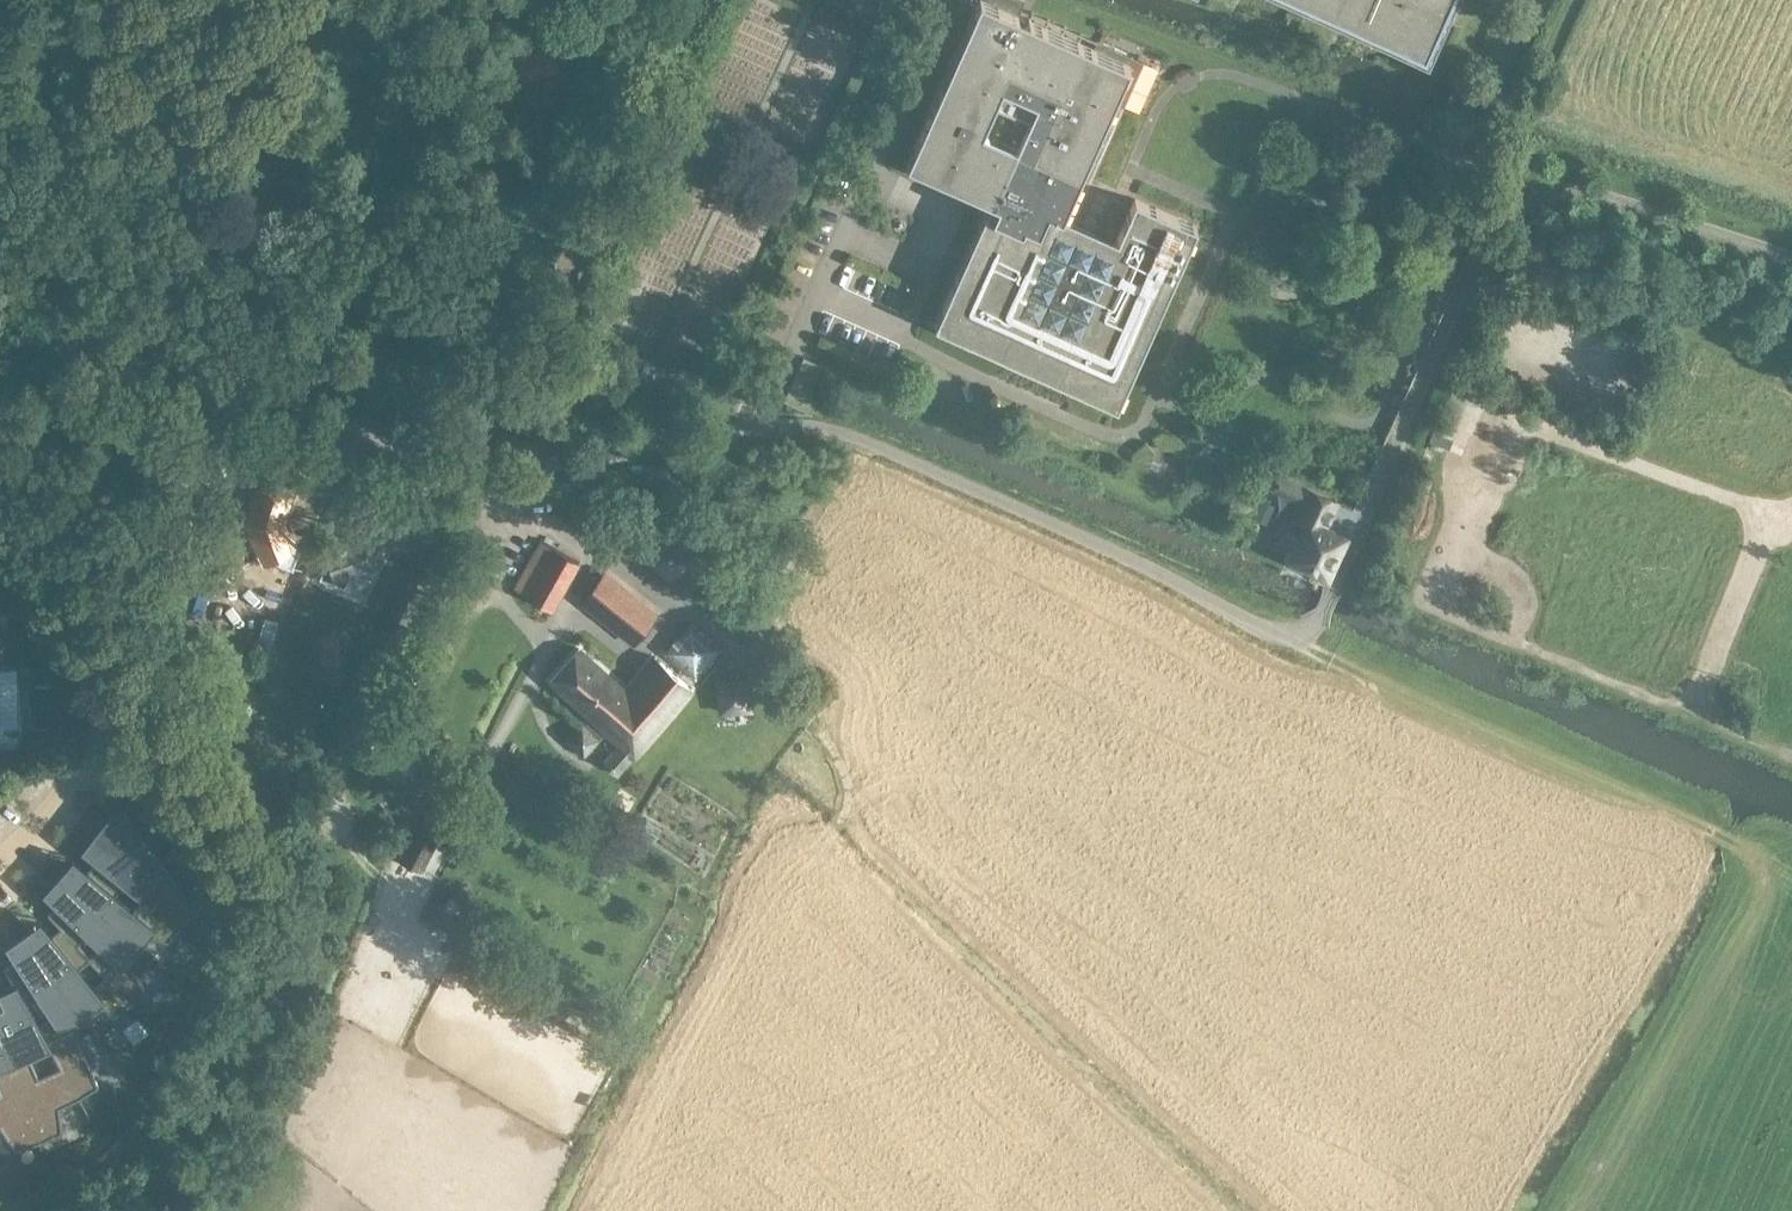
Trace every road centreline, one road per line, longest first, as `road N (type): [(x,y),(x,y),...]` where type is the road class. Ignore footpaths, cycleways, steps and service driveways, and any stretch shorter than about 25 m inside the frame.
road 1 (track): [(587,1210),(658,1061),(848,809),(845,777),(826,735),(738,644),(585,548),(526,495)]
road 2 (unclassified): [(459,509),(571,485),(784,418),(838,431),(1058,523),(1301,641),(1315,621)]
road 3 (track): [(1562,1210),(1759,886),(1742,848),(1301,641)]
road 4 (track): [(142,1210),(327,813),(439,949),(658,1061)]
road 5 (unclassified): [(0,872),(67,813),(202,477),(185,443),(51,310),(0,286)]
road 6 (unclassified): [(1333,582),(1468,282),(1498,227),(1532,203),(1571,192),(1606,197),(1791,261)]
road 7 (track): [(459,509),(460,487),(692,0)]
road 8 (track): [(459,509),(51,310)]
road 9 (track): [(327,813),(347,751),(459,509)]
road 10 (track): [(1791,368),(1494,234)]
road 11 (track): [(691,614),(793,420)]

